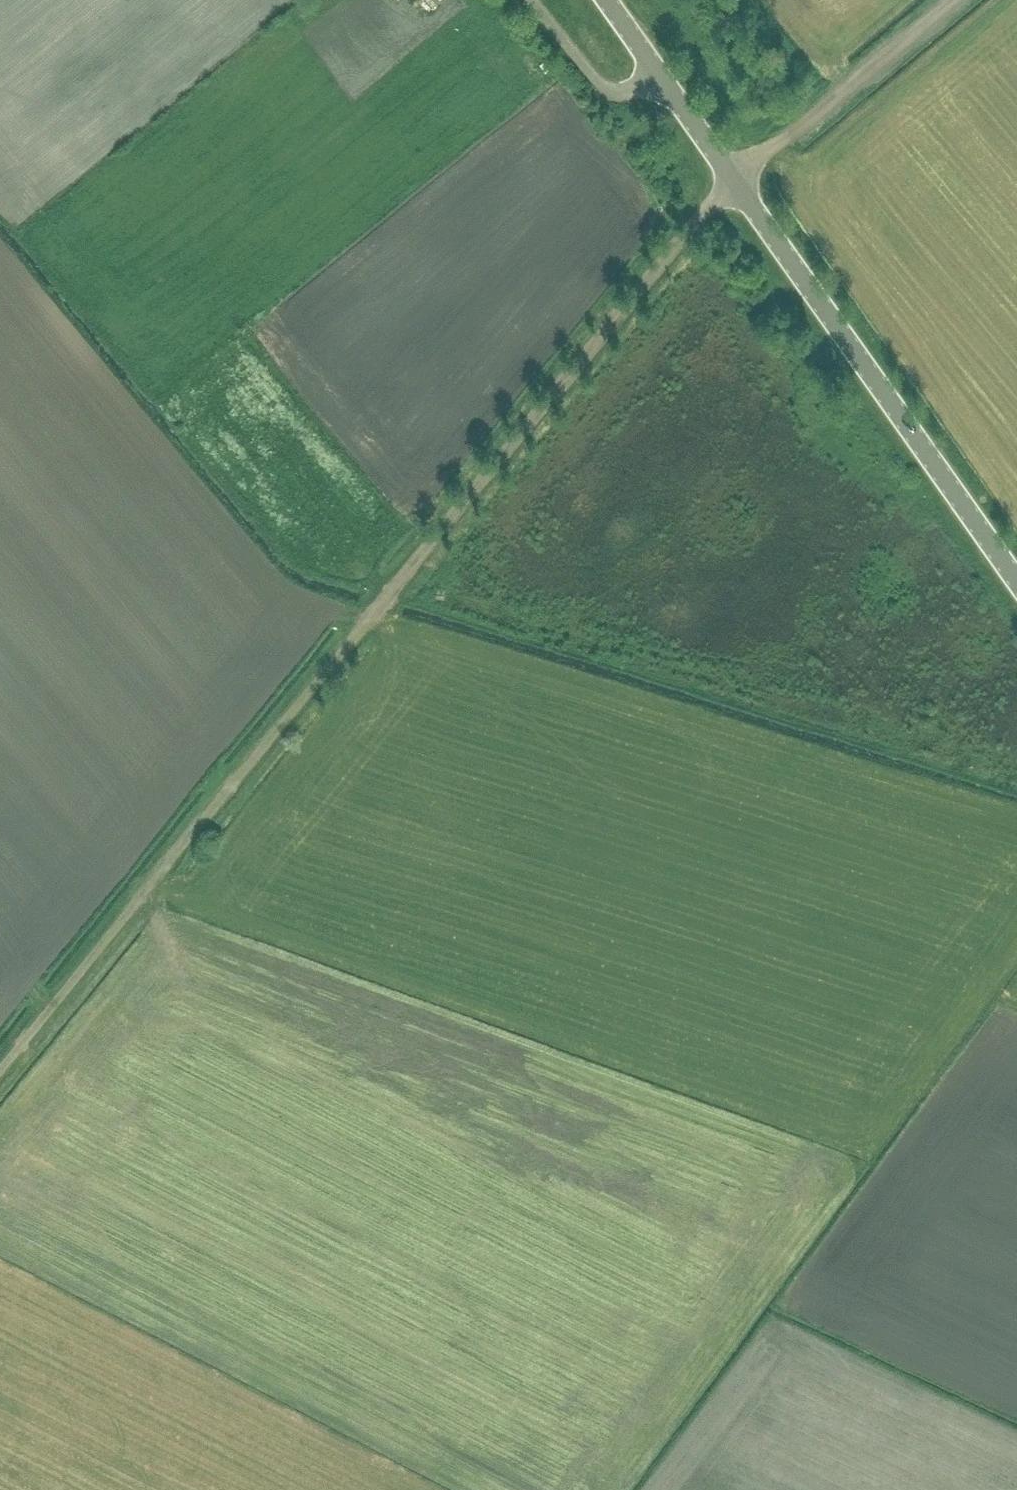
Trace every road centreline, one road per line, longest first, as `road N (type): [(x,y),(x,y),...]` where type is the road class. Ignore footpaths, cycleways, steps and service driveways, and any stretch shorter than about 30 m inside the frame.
road 1 (track): [(948,0),(691,225),(0,1068)]
road 2 (unclassified): [(1016,578),(606,0)]

